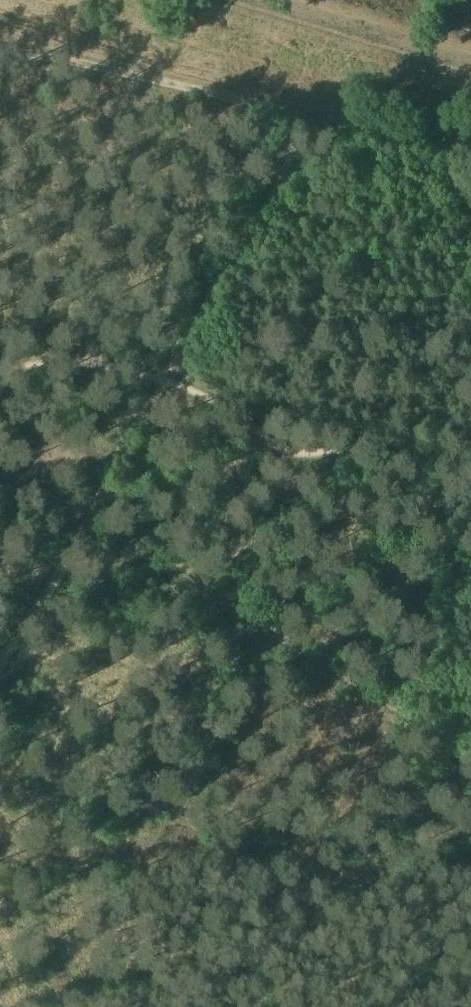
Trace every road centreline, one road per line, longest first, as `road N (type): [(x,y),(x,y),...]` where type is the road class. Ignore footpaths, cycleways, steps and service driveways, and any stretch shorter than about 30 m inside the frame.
road 1 (track): [(0,675),(318,115)]
road 2 (track): [(470,756),(0,466)]
road 3 (track): [(318,115),(0,47)]

